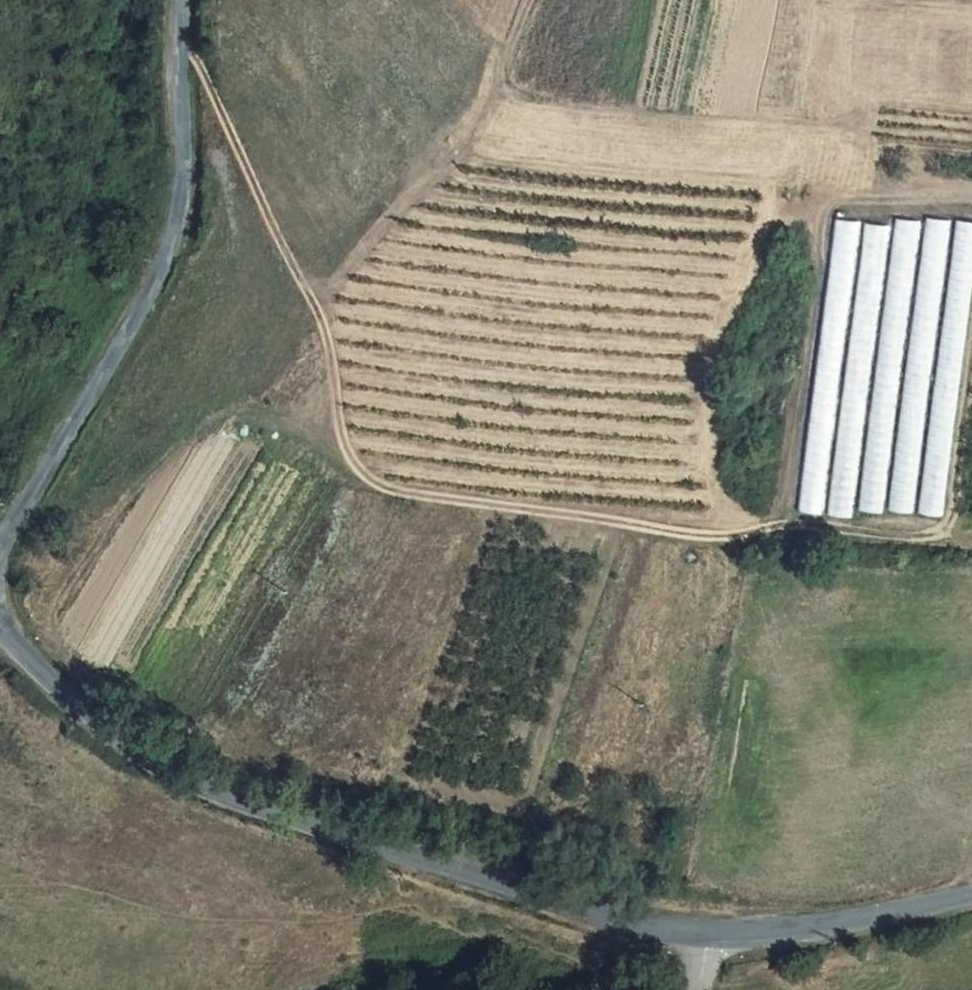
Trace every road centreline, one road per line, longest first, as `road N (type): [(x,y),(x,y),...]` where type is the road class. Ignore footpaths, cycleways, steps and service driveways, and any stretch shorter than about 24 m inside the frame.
road 1 (track): [(178,44),(204,66),(324,323),(348,456),(391,491),(730,537),(777,517),(827,209),(874,180),(852,115)]
road 2 (tertiary): [(710,937),(587,916),(197,790),(106,737),(0,634)]
road 3 (unclassified): [(0,548),(135,332),(184,211),(182,0)]
road 4 (track): [(529,0),(505,66),(520,93),(832,124),(882,101),(971,110)]
road 5 (tertiary): [(971,896),(819,927),(710,937)]

